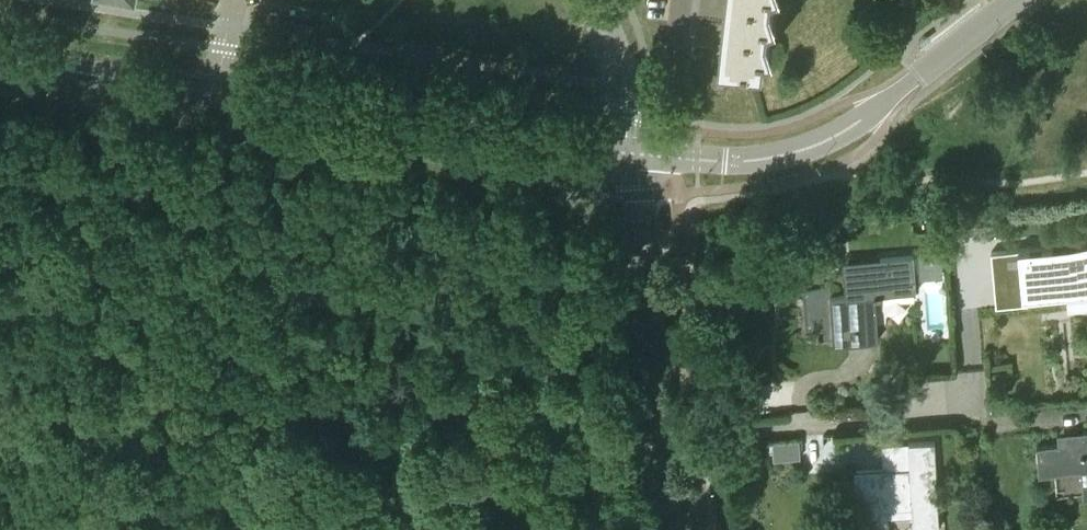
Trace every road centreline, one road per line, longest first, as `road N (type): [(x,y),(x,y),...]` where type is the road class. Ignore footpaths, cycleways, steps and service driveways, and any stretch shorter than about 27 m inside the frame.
road 1 (residential): [(659,436),(958,411),(973,387),(981,301),(1086,290)]
road 2 (residential): [(637,154),(743,160),(796,152),(857,122),(1016,0)]
road 3 (residential): [(637,154),(217,93)]
road 4 (residential): [(659,436),(637,154)]
road 5 (residential): [(217,93),(0,62)]
road 6 (residential): [(637,154),(592,0)]

